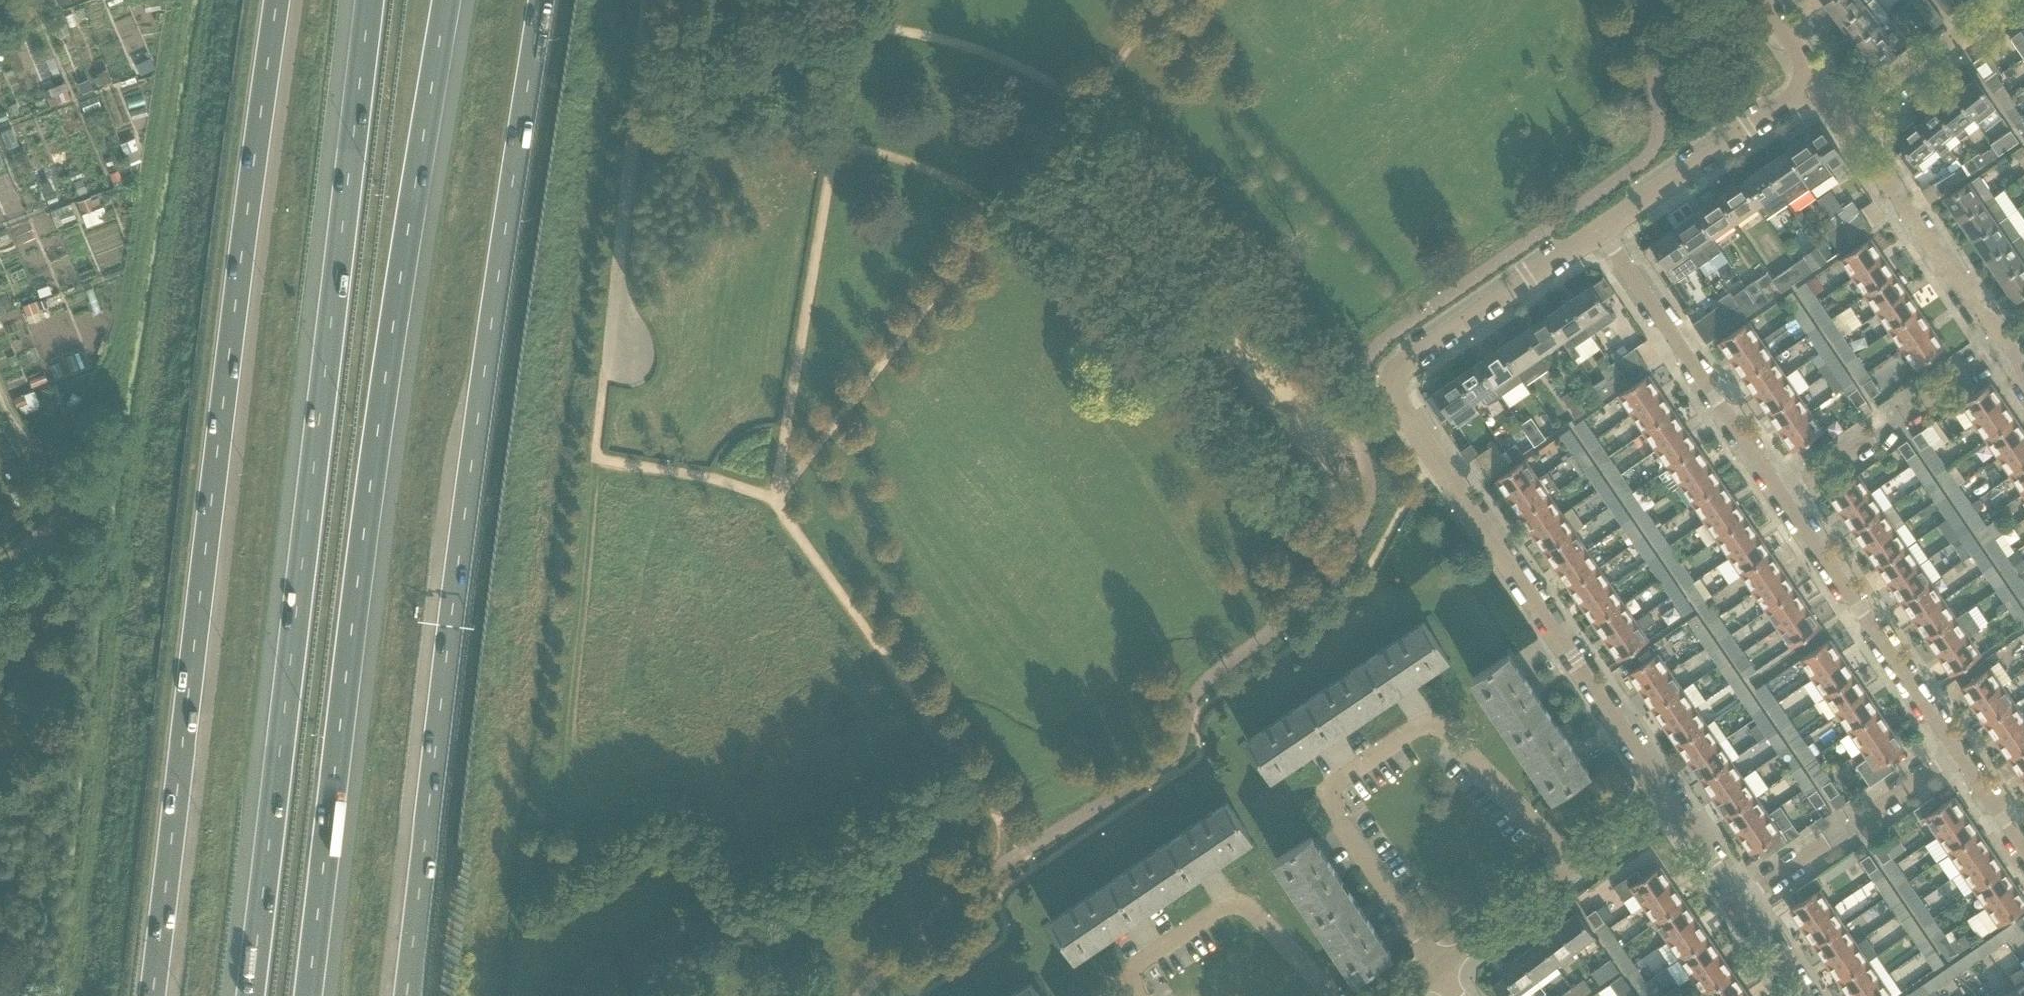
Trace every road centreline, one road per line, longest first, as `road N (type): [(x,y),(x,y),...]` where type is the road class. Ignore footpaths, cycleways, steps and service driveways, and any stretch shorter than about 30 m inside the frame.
road 1 (track): [(775,502),(833,143),(960,186),(1071,272),(1338,567)]
road 2 (motorway): [(307,995),(408,230),(447,0)]
road 3 (trunk): [(407,995),(541,0)]
road 4 (trunk): [(277,0),(152,995)]
road 5 (motorway): [(372,0),(251,995)]
road 6 (track): [(655,0),(939,37),(1017,66),(1162,164),(1359,379)]
road 7 (residential): [(1666,802),(1399,409),(1404,364),(1598,232)]
road 8 (track): [(775,502),(713,478),(598,457),(653,0)]
road 9 (track): [(775,502),(1171,0)]
road 10 (residential): [(1437,971),(1331,812),(1331,789),(1416,726),(1439,729),(1576,868)]
road 11 (track): [(1022,852),(775,502)]
road 12 (residential): [(1598,232),(1786,503)]
road 13 (residential): [(1786,503),(1957,757)]
road 14 (residential): [(2002,349),(1857,154),(1845,122)]
road 15 (residential): [(1141,995),(1136,976),(1224,915),(1245,913),(1337,995)]
road 16 (residential): [(1957,757),(1736,909)]
road 17 (residential): [(1598,232),(1815,78)]
road 18 (residential): [(2002,349),(1786,503)]
road 19 (residential): [(1845,122),(1999,0)]
road 20 (residential): [(1437,971),(1576,868)]
road 21 (track): [(852,0),(833,143)]
road 22 (residential): [(1736,909),(1666,802)]
road 23 (track): [(61,505),(0,393)]

